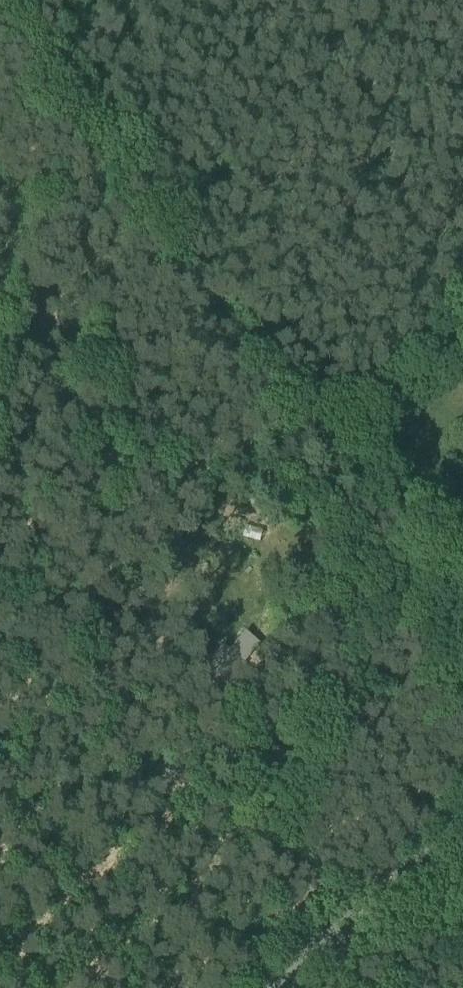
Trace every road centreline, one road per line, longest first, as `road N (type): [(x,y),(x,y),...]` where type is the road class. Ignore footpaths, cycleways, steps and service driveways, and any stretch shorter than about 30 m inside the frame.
road 1 (track): [(462,580),(285,413),(117,204),(0,166)]
road 2 (secondary): [(272,987),(462,822)]

